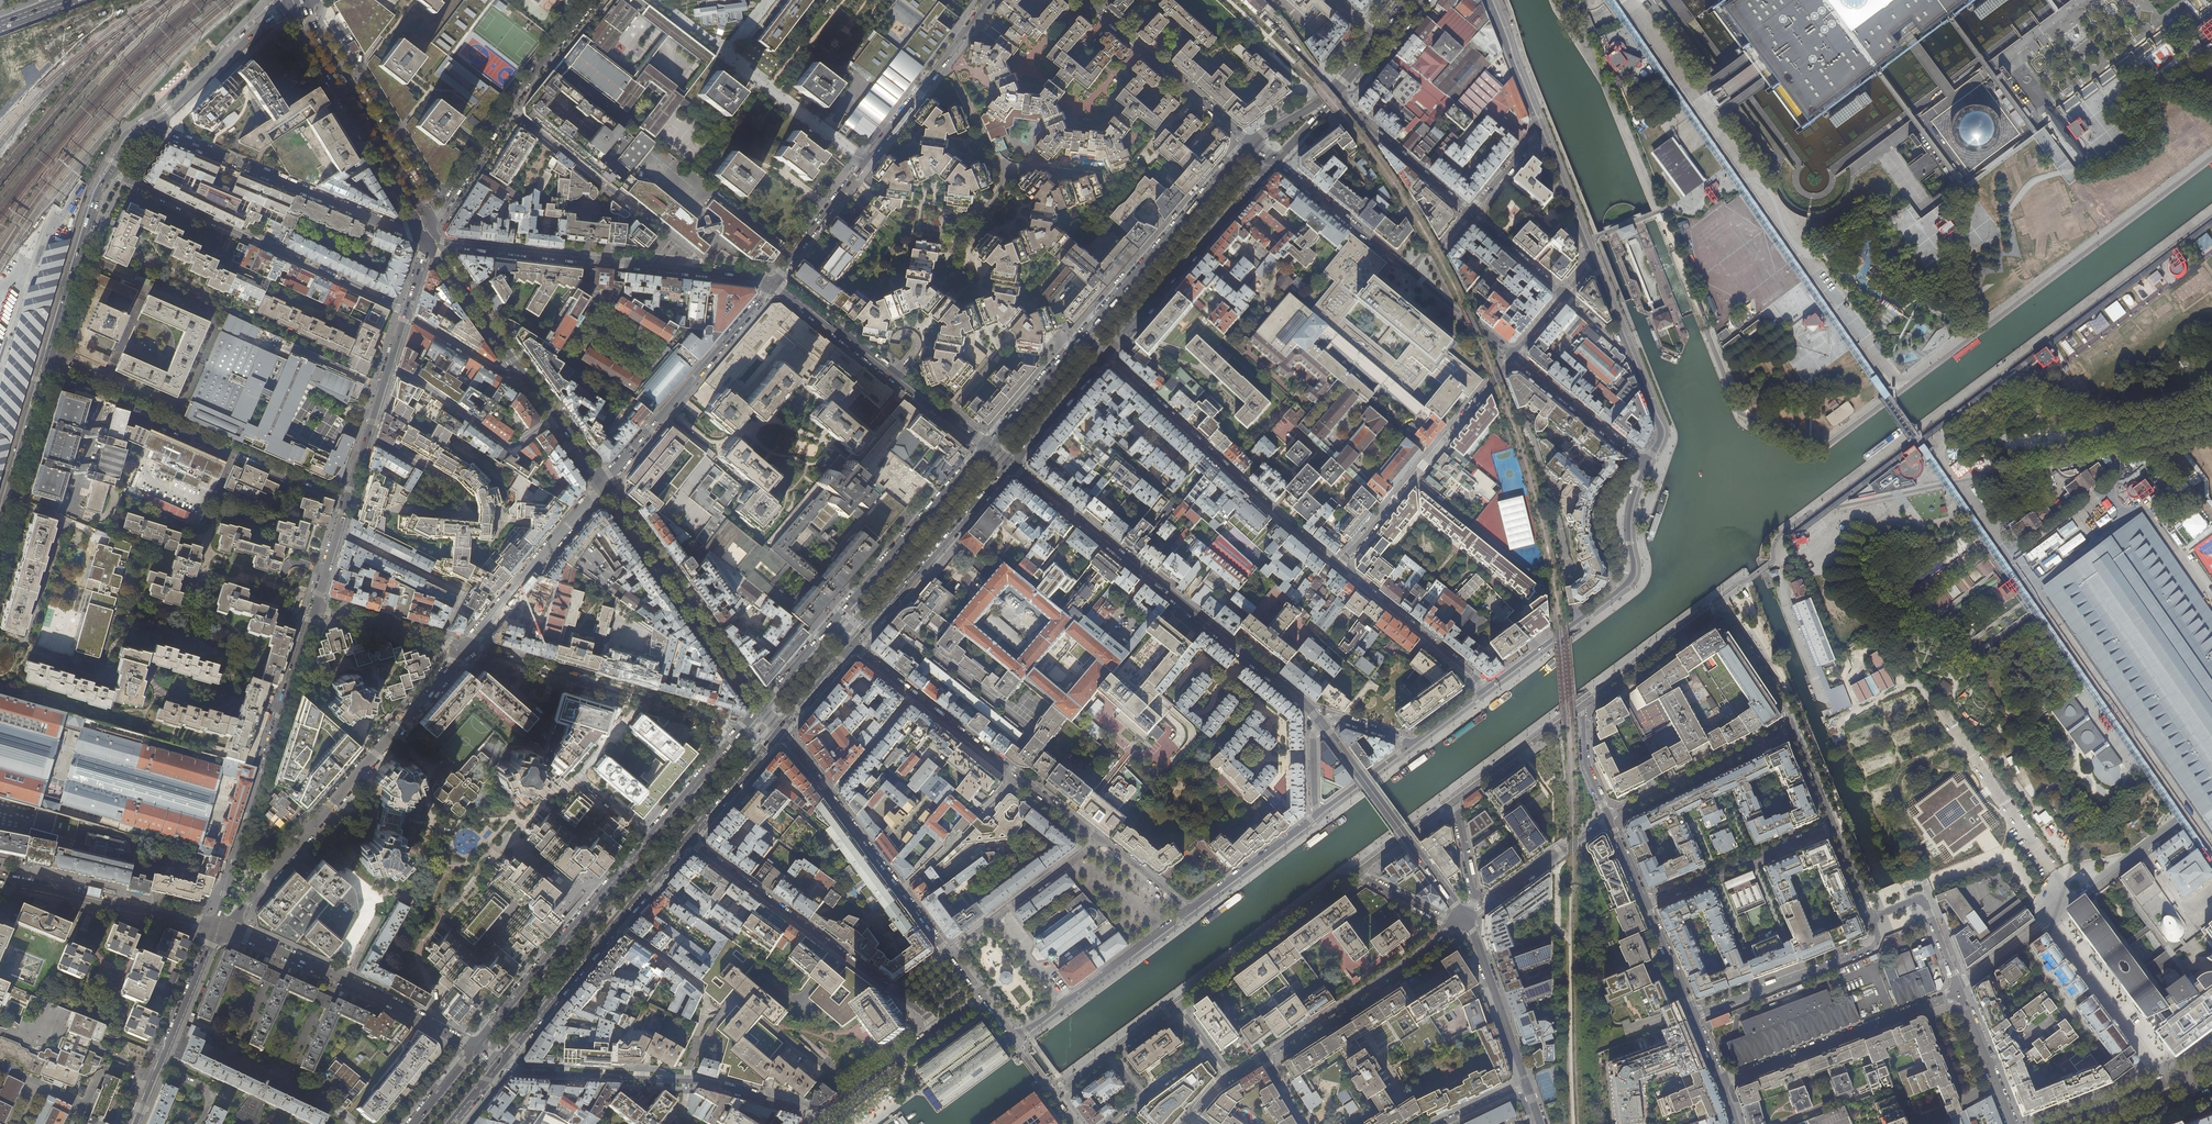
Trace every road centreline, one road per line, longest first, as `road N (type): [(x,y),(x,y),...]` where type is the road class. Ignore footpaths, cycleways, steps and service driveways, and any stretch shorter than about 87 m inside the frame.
road 1 (primary): [(761,707),(476,1048)]
road 2 (residential): [(1190,910),(852,645)]
road 3 (residential): [(1321,722),(1010,465)]
road 4 (residential): [(223,928),(464,649)]
road 5 (residential): [(774,283),(990,0)]
road 6 (tertiary): [(215,926),(315,606)]
road 7 (residential): [(348,499),(46,368)]
road 8 (residential): [(109,173),(406,314)]
road 9 (residential): [(500,1062),(712,1082),(796,1106),(815,1122)]
road 10 (residential): [(1339,567),(1106,354)]
road 11 (residential): [(1582,706),(1714,612),(1733,619),(1774,679),(1792,726)]
road 12 (primary): [(500,1062),(688,841)]
road 13 (residential): [(417,226),(408,232),(150,125)]
road 14 (tertiary): [(779,731),(949,954)]
road 15 (tertiary): [(223,928),(476,1048)]
road 16 (residential): [(1339,567),(1514,356)]
road 17 (secondary): [(602,485),(761,707)]
road 18 (residential): [(987,447),(774,283)]
road 19 (residential): [(508,107),(697,259),(701,273)]
road 20 (residential): [(896,992),(688,841)]
road 21 (primary): [(1106,354),(1273,161)]
road 22 (secondary): [(290,6),(417,226)]
road 23 (residential): [(1958,990),(1722,1081)]
road 24 (primary): [(1248,142),(1084,334)]
road 25 (secondary): [(431,218),(306,1)]
road 26 (residential): [(1467,919),(1263,1056)]
road 27 (residential): [(701,273),(457,244)]
road 28 (primary): [(852,645),(1010,465)]
road 29 (primary): [(987,447),(830,627)]
road 30 (residential): [(1177,1007),(1357,873)]
road 31 (residential): [(1694,1015),(1875,946),(1871,918)]
road 32 (tertiary): [(0,878),(215,926)]
road 33 (residential): [(1248,142),(1086,0)]
road 34 (residential): [(464,649),(602,485)]
road 35 (tertiary): [(135,1123),(215,926)]
road 36 (tertiary): [(109,173),(46,368)]
road 37 (residential): [(1609,818),(1792,726)]
road 38 (track): [(1588,21),(1666,210)]
road 39 (residential): [(1646,903),(1835,828)]
road 40 (residential): [(556,418),(517,444),(504,444),(389,368)]
road 41 (residential): [(338,531),(463,594),(437,641)]
road 42 (residential): [(1487,687),(1339,567)]
road 43 (tertiary): [(290,6),(150,125)]
road 44 (residential): [(1470,214),(1336,89)]
road 45 (residential): [(1360,775),(1467,919)]
road 46 (residential): [(2047,921),(2151,1065)]
road 47 (residential): [(1273,161),(1410,271)]
road 48 (residential): [(1527,1084),(1467,919)]
road 49 (residential): [(1487,687),(1623,587)]
road 50 (tertiary): [(46,368),(0,527)]
road 51 (residential): [(1514,356),(1640,461)]
road 52 (residential): [(669,407),(774,283)]
road 53 (residential): [(1190,910),(1319,813)]
road 54 (residential): [(1454,801),(1582,706)]
road 55 (residential): [(1063,1004),(1190,910)]
road 56 (residential): [(940,1028),(815,1122)]
road 57 (residential): [(1871,918),(1922,900),(1958,990)]
road 58 (residential): [(1177,1007),(1056,1096)]
road 59 (residential): [(2050,1123),(2161,1080),(2173,1108)]
road 60 (primary): [(1084,334),(987,447)]
road 61 (primary): [(1010,465),(1106,354)]
road 62 (residential): [(1958,990),(2012,1123)]
road 63 (primary): [(688,841),(779,731)]
road 64 (residential): [(669,407),(745,485),(726,512)]
road 65 (residential): [(1540,132),(1488,0)]
road 66 (residential): [(1609,818),(1494,901)]
road 67 (residential): [(433,227),(508,107)]
road 68 (residential): [(1623,587),(1603,516),(1640,461)]
road 69 (residential): [(1592,261),(1540,132)]
road 70 (residential): [(1646,465),(1661,431),(1623,338)]
road 71 (residential): [(508,107),(594,0)]
road 72 (tertiary): [(348,499),(389,368)]
road 73 (secondary): [(442,263),(522,372)]
road 74 (residential): [(1410,271),(1514,356)]
road 75 (residential): [(406,314),(502,373),(522,372)]
road 76 (residential): [(1623,587),(1633,576),(1631,503),(1646,465)]
road 77 (residential): [(1104,1123),(1208,1048)]
road 78 (residential): [(2181,820),(2079,896)]
road 79 (residential): [(437,641),(315,606)]
road 80 (residential): [(1564,295),(1470,214)]
road 81 (residential): [(1694,1015),(1646,903)]
road 82 (residential): [(1357,873),(1442,919),(1467,919)]
road 83 (residential): [(1357,873),(1454,801)]

